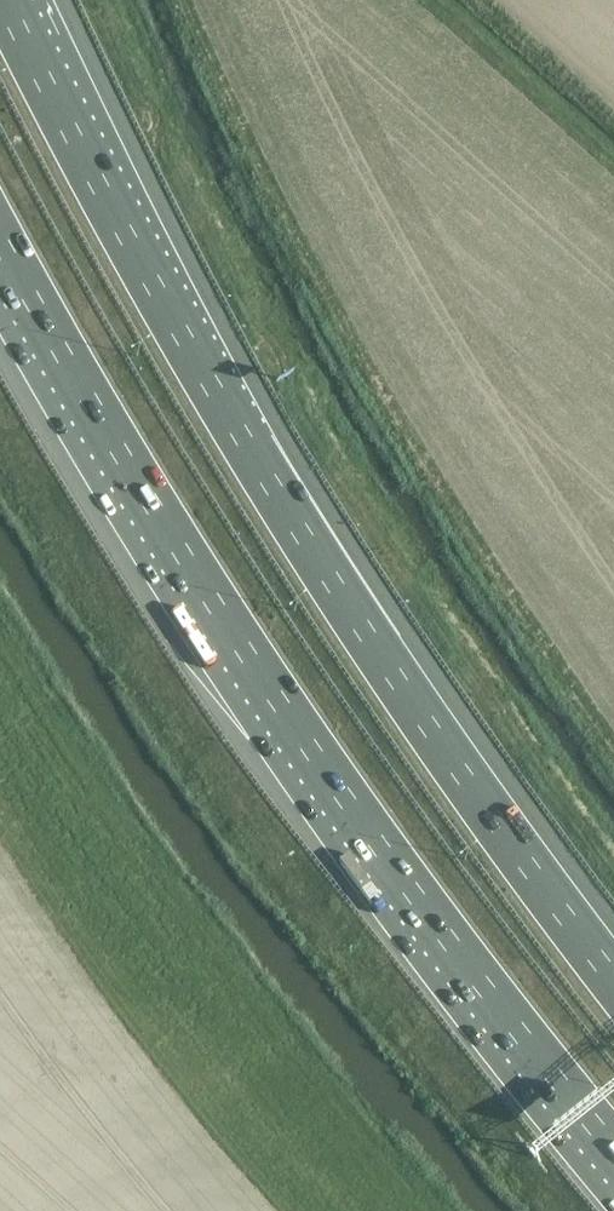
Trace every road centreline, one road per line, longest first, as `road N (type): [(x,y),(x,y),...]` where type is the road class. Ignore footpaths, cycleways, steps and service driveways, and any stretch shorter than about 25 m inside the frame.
road 1 (motorway): [(613,979),(393,671),(251,443),(77,141),(8,0)]
road 2 (motorway): [(0,240),(280,700),(446,938),(613,1148)]

